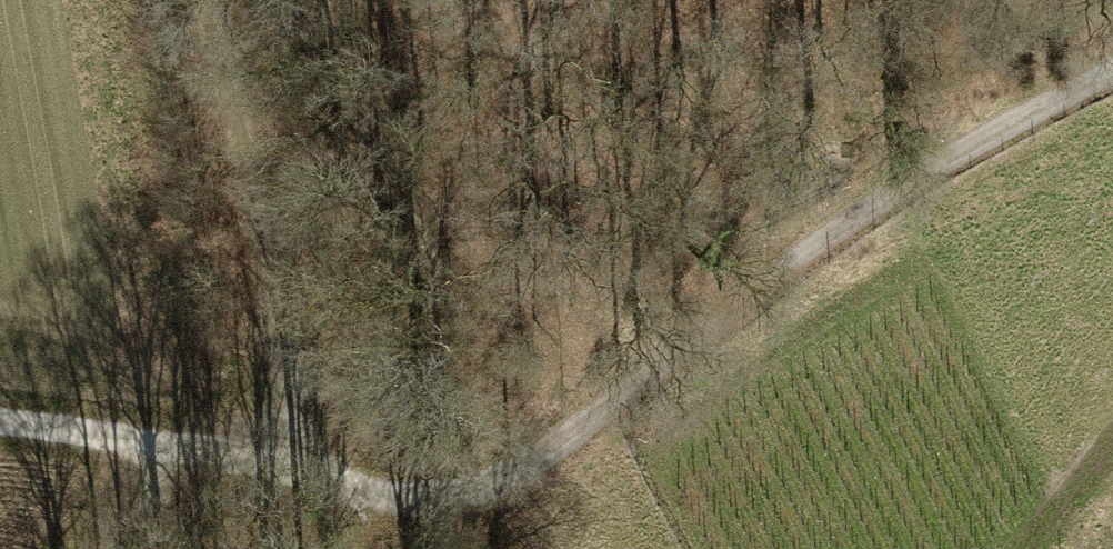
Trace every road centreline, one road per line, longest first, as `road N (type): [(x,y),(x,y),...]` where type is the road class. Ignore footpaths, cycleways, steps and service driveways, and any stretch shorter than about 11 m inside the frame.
road 1 (track): [(280,467),(388,498),(442,500),(485,487),(531,465),(875,200),(1112,68)]
road 2 (track): [(280,467),(272,336),(189,0)]
road 3 (track): [(0,422),(280,467)]
road 4 (track): [(1112,439),(1025,548)]
road 5 (track): [(150,442),(69,548)]

